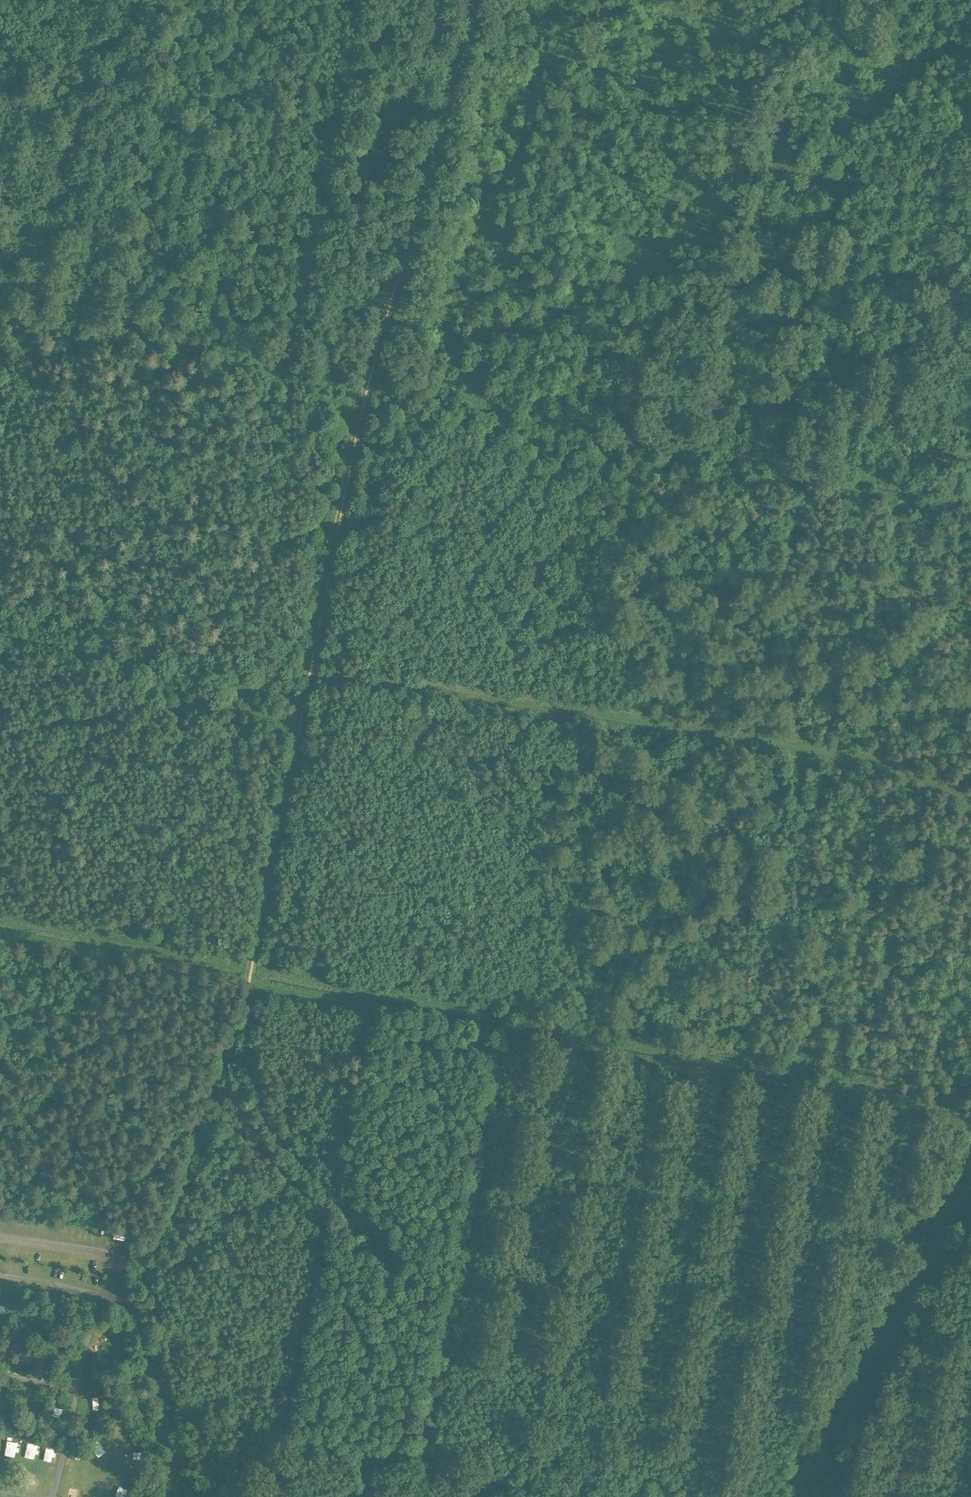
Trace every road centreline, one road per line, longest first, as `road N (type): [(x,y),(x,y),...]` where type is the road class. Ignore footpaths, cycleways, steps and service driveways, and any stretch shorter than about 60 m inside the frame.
road 1 (track): [(75,0),(206,9),(426,112),(511,87),(650,140),(970,200)]
road 2 (track): [(249,982),(970,1125)]
road 3 (track): [(310,673),(858,757),(924,775),(970,801)]
road 4 (track): [(604,1496),(290,1436),(238,1456)]
road 5 (track): [(798,1496),(970,1176)]
road 6 (track): [(305,700),(0,630)]
road 7 (track): [(0,736),(139,705),(234,710),(300,724)]
road 8 (track): [(251,970),(0,919)]

